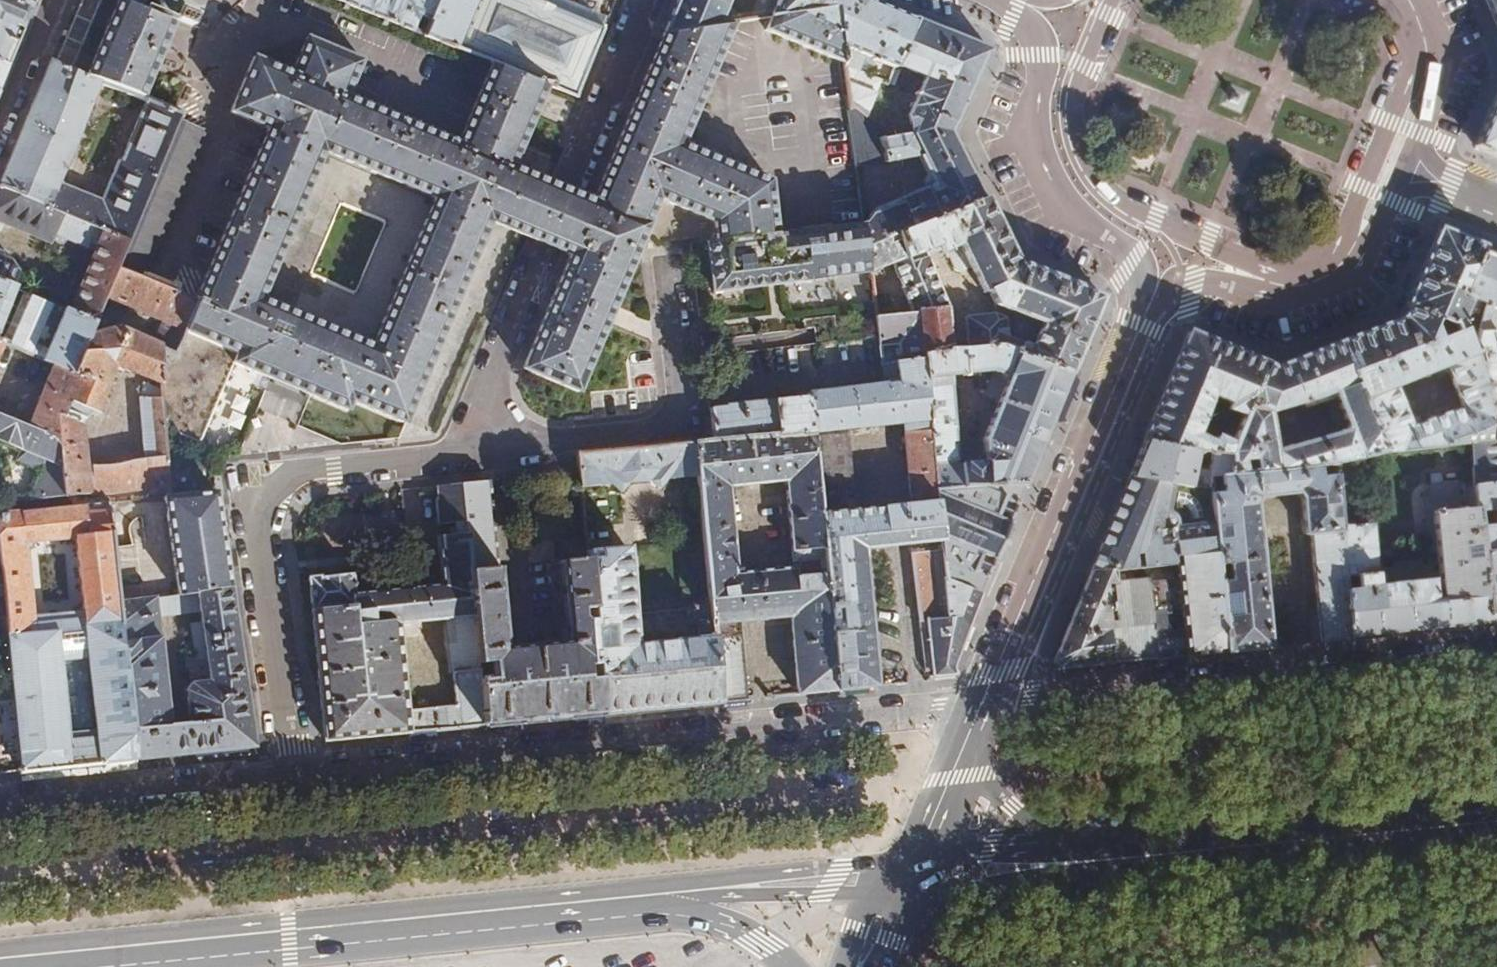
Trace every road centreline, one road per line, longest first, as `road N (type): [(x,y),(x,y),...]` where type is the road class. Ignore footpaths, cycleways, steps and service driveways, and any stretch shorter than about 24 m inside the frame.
road 1 (residential): [(981,708),(292,777)]
road 2 (primary): [(41,966),(640,906)]
road 3 (residential): [(292,777),(258,521),(265,502),(298,469),(446,455),(490,442)]
road 4 (residential): [(1496,656),(981,708)]
road 5 (residential): [(490,442),(487,386),(646,0)]
road 6 (primary): [(981,708),(1149,308)]
road 7 (primary): [(1067,862),(1496,824)]
road 8 (tertiary): [(1110,0),(1073,103),(1086,165),(1126,206),(1249,261),(1284,289)]
road 9 (residential): [(490,442),(655,434),(678,396),(660,252)]
road 10 (primary): [(1149,308),(1123,248),(1048,181),(1033,117),(1042,56),(1018,1)]
road 11 (residential): [(292,777),(0,803)]
road 12 (primary): [(640,906),(810,881),(908,876)]
road 13 (tertiary): [(1388,166),(1428,56),(1409,0)]
road 14 (tertiary): [(1284,289),(1338,269),(1388,166)]
road 15 (primary): [(908,876),(948,897),(1067,862)]
road 16 (primary): [(640,906),(747,931),(788,966)]
road 17 (primary): [(1067,862),(990,853),(908,876)]
road 18 (primary): [(1067,862),(958,761)]
road 19 (tertiary): [(1149,308),(1195,281),(1284,289)]
road 20 (residential): [(0,125),(52,0)]
road 21 (primary): [(908,876),(958,761)]

